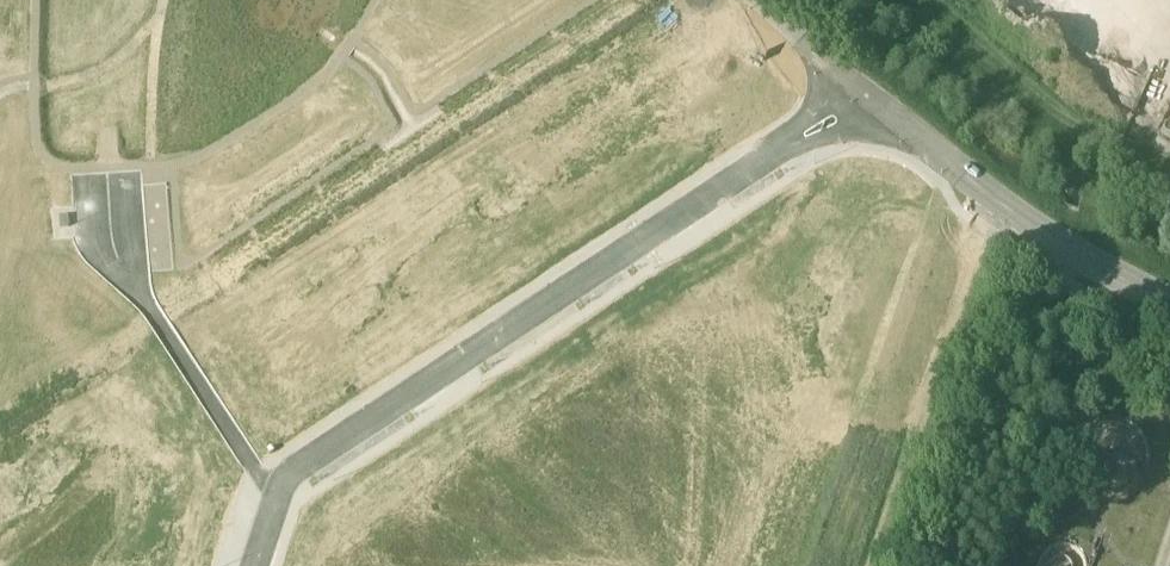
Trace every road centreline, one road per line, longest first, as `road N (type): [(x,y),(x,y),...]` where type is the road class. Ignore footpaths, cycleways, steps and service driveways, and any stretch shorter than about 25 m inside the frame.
road 1 (residential): [(257,565),(280,498),(312,462),(871,94)]
road 2 (track): [(875,565),(999,206)]
road 3 (track): [(1169,175),(1082,133),(918,0)]
road 4 (residential): [(999,206),(1169,306)]
road 5 (unclassified): [(871,94),(999,206)]
road 6 (unclassified): [(763,0),(871,94)]

